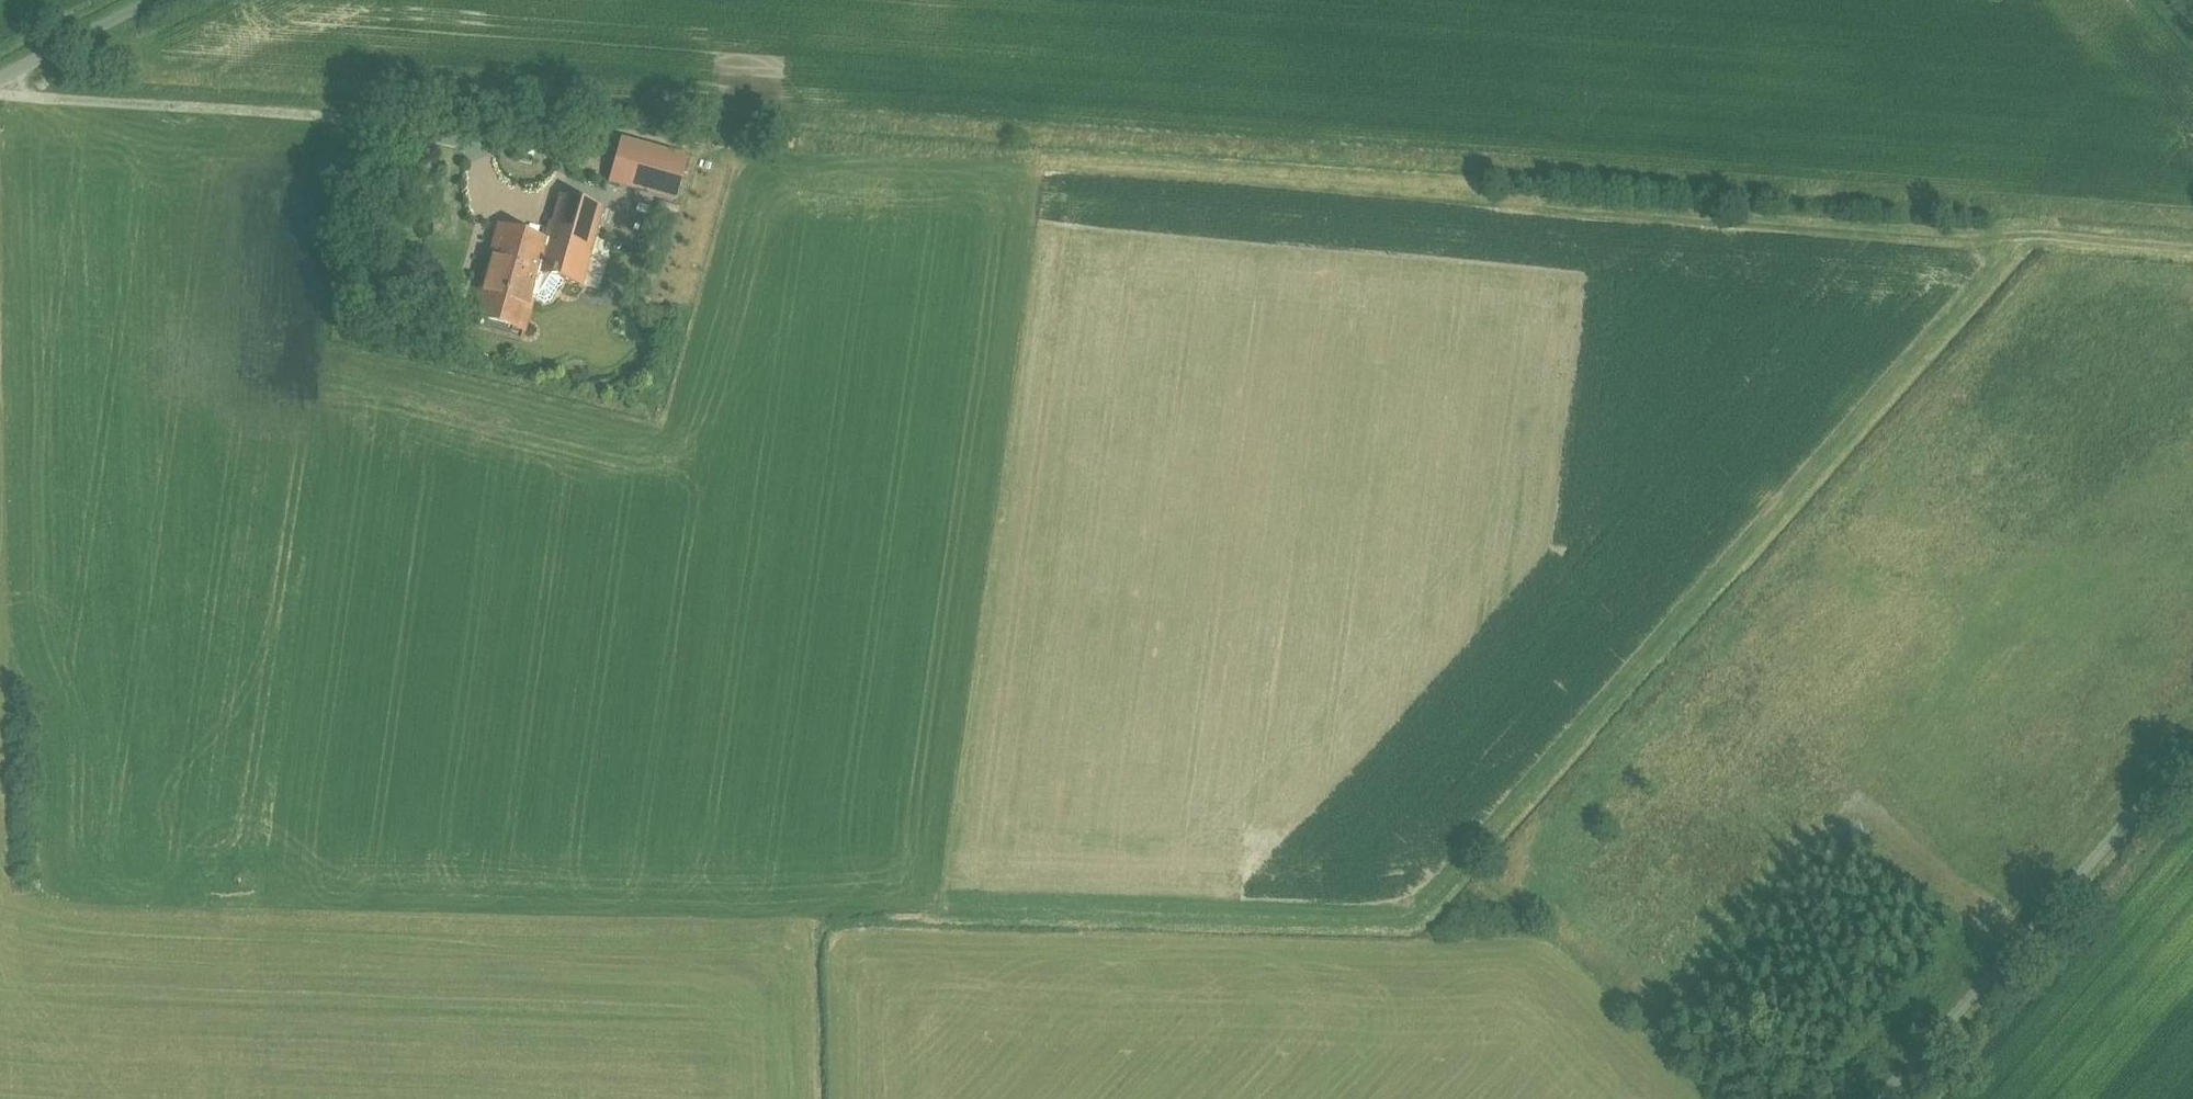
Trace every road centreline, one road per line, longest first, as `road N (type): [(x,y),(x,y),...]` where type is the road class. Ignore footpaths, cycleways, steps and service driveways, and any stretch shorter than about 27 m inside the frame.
road 1 (unclassified): [(2192,746),(1885,1098)]
road 2 (unclassified): [(0,82),(168,0)]

